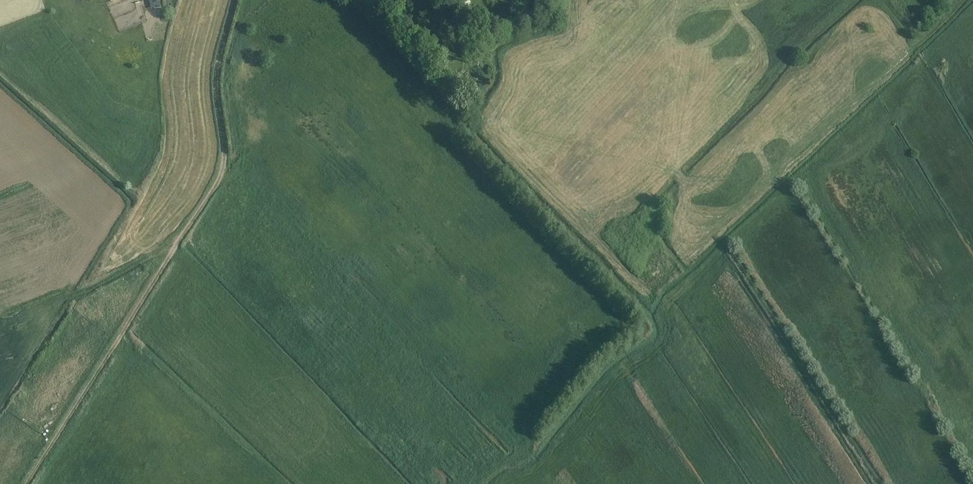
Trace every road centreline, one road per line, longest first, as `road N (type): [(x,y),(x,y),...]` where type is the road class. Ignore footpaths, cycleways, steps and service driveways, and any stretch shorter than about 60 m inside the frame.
road 1 (track): [(235,0),(217,75),(224,171),(29,483)]

